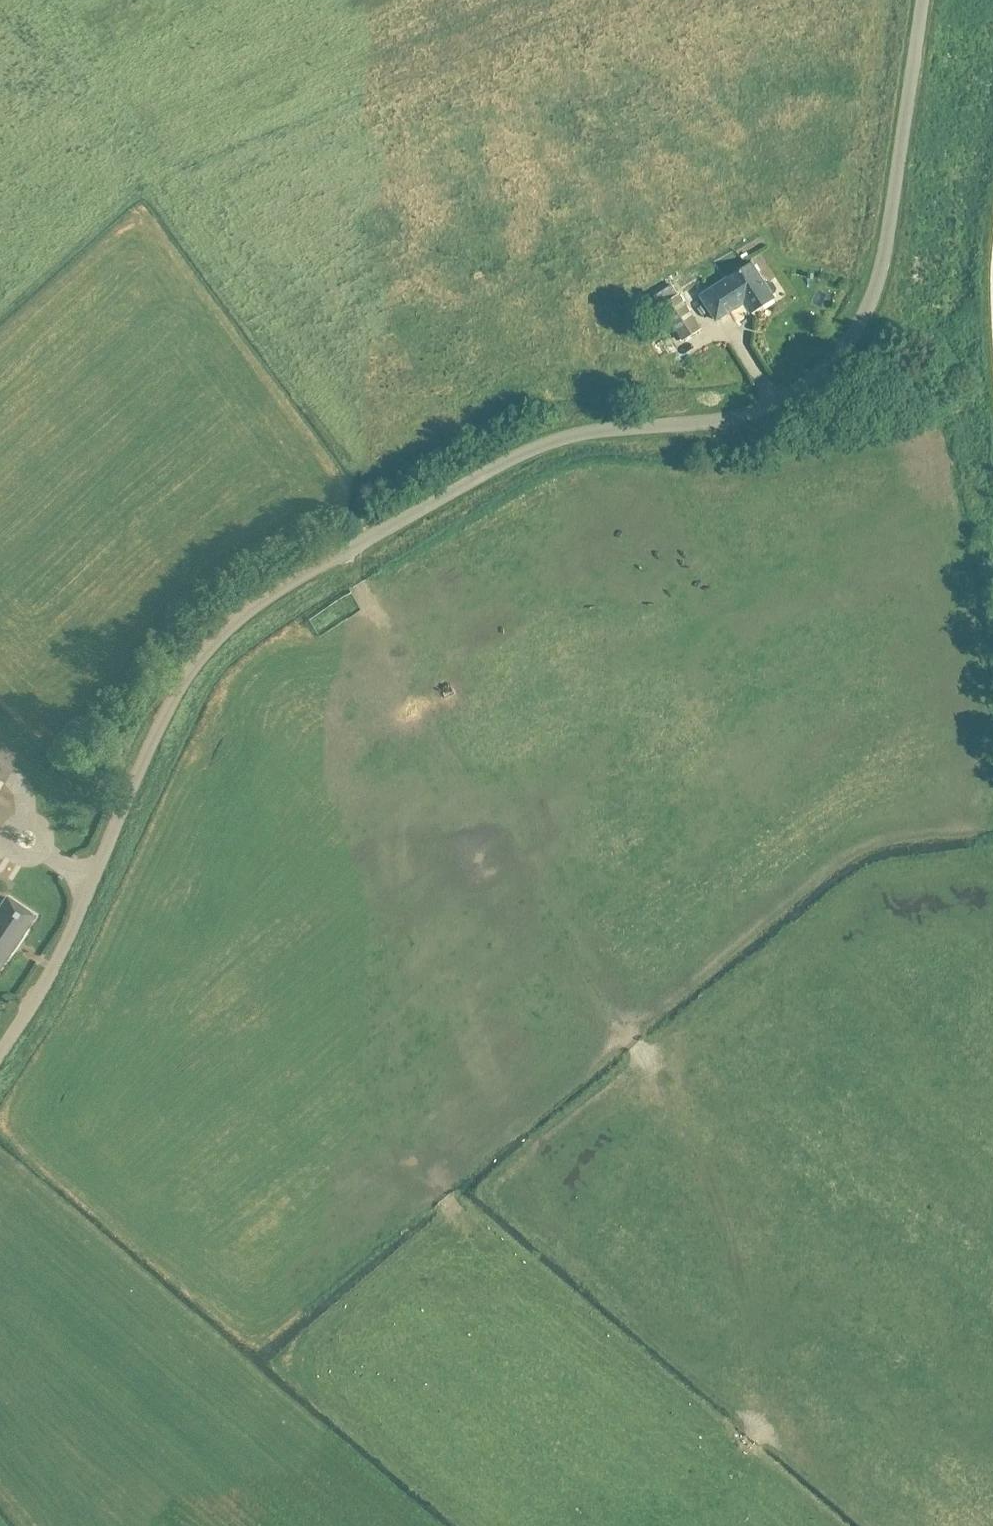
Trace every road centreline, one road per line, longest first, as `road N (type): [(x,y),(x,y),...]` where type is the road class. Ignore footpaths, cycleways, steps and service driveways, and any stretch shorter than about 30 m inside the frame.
road 1 (unclassified): [(0,1051),(52,972),(172,703),(240,615),(547,440),(760,411),(829,360),(877,283),(922,0)]

